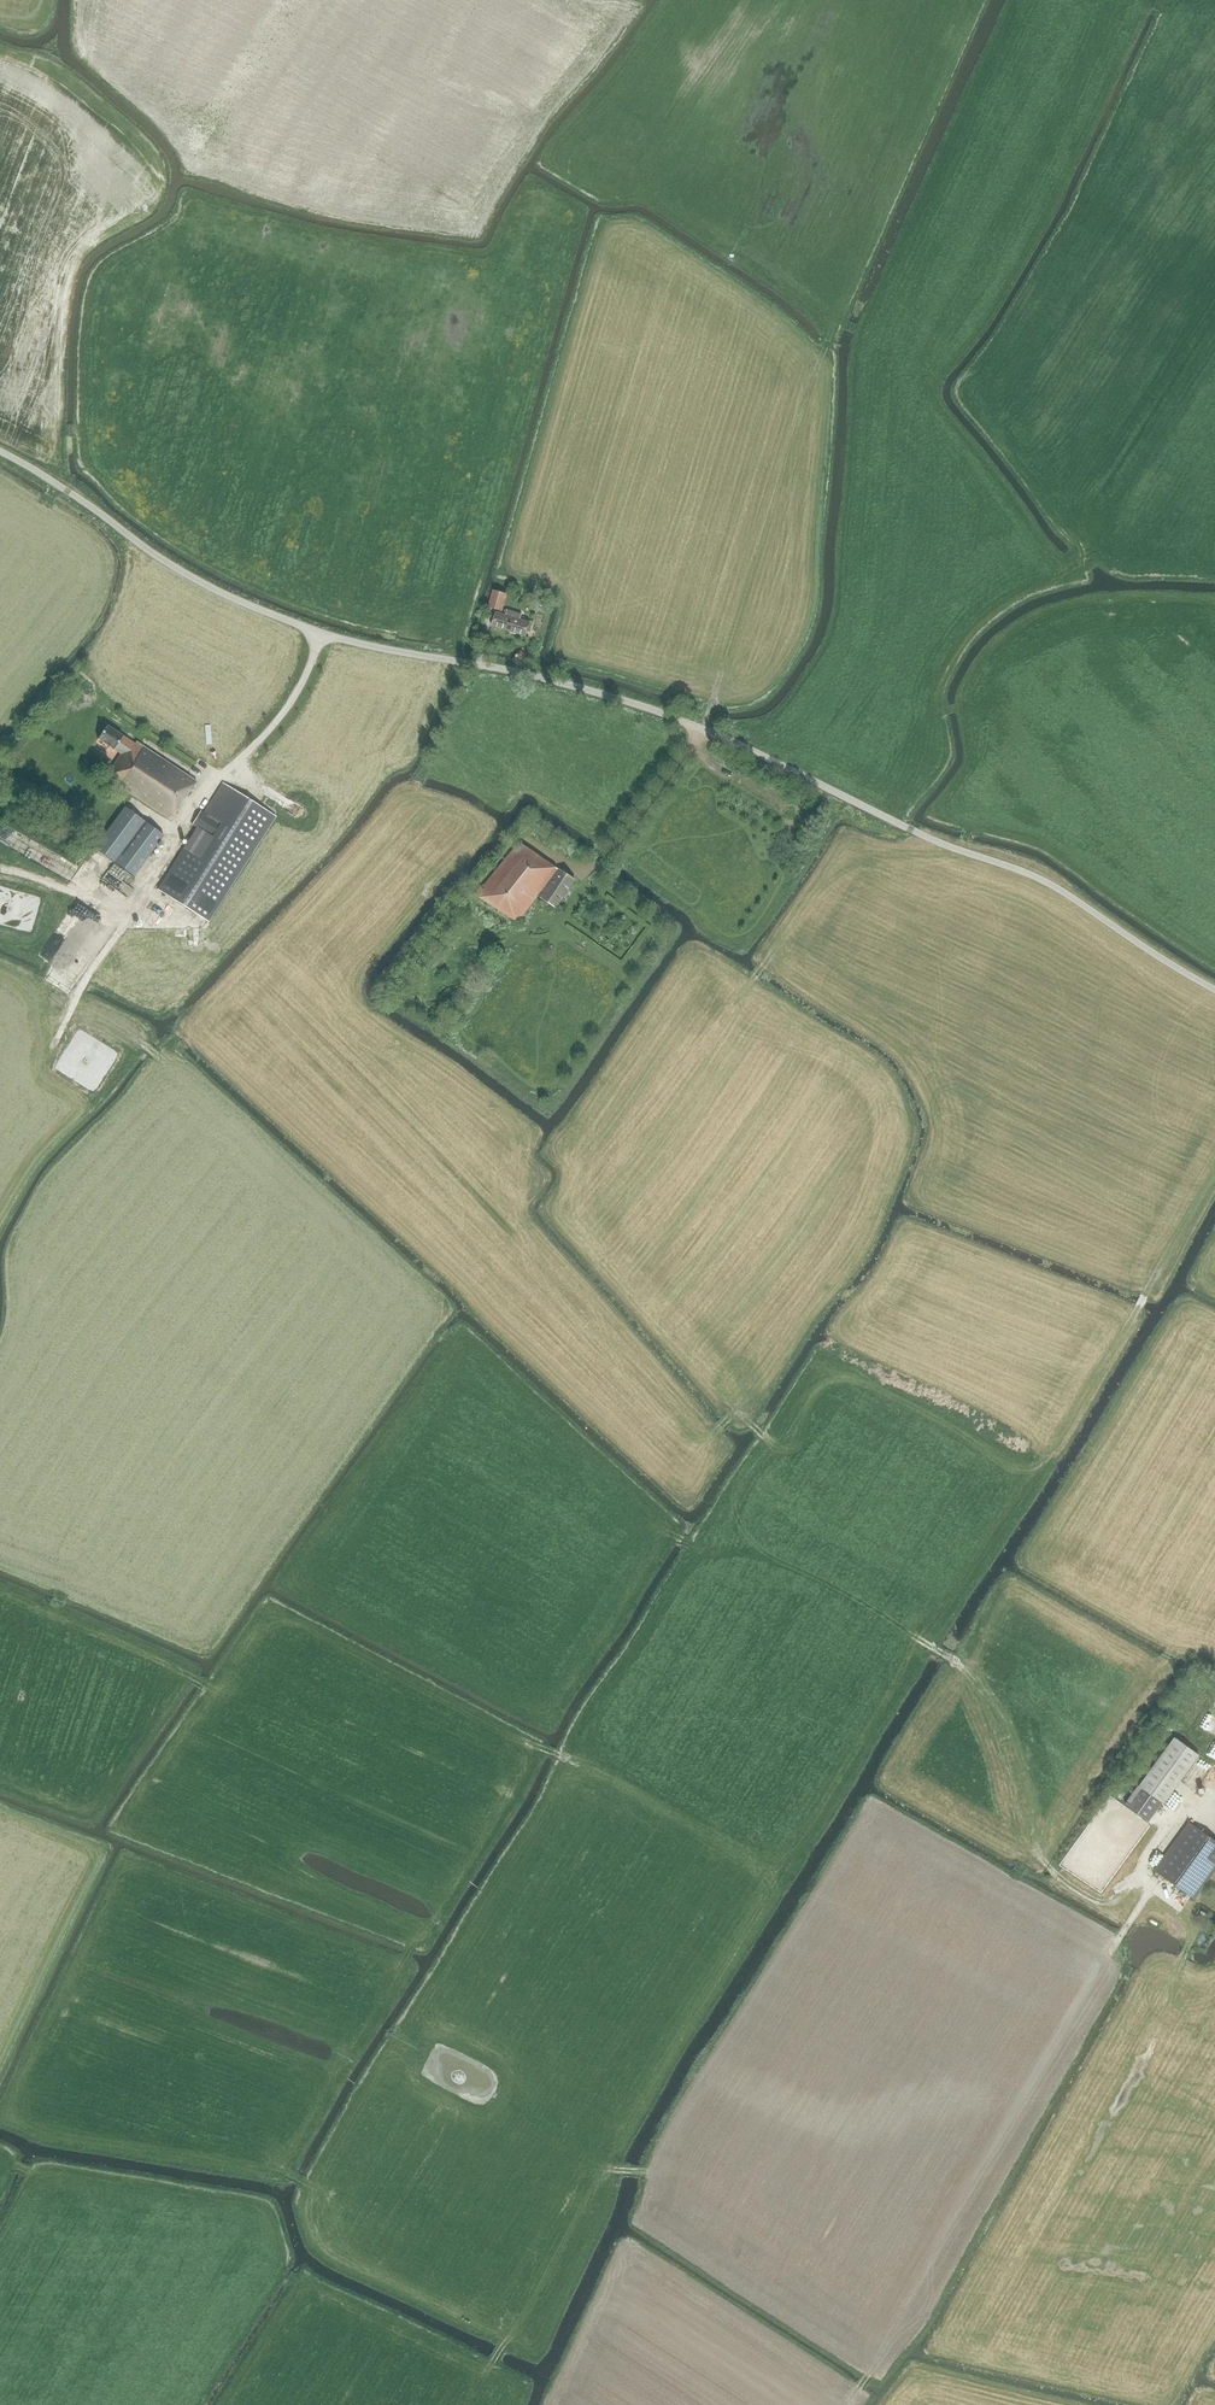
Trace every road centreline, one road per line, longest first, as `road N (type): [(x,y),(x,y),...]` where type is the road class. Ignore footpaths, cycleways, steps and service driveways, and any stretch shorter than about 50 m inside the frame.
road 1 (unclassified): [(1214,990),(1032,874),(908,830),(657,710),(548,678),(350,640),(225,594),(0,451)]

